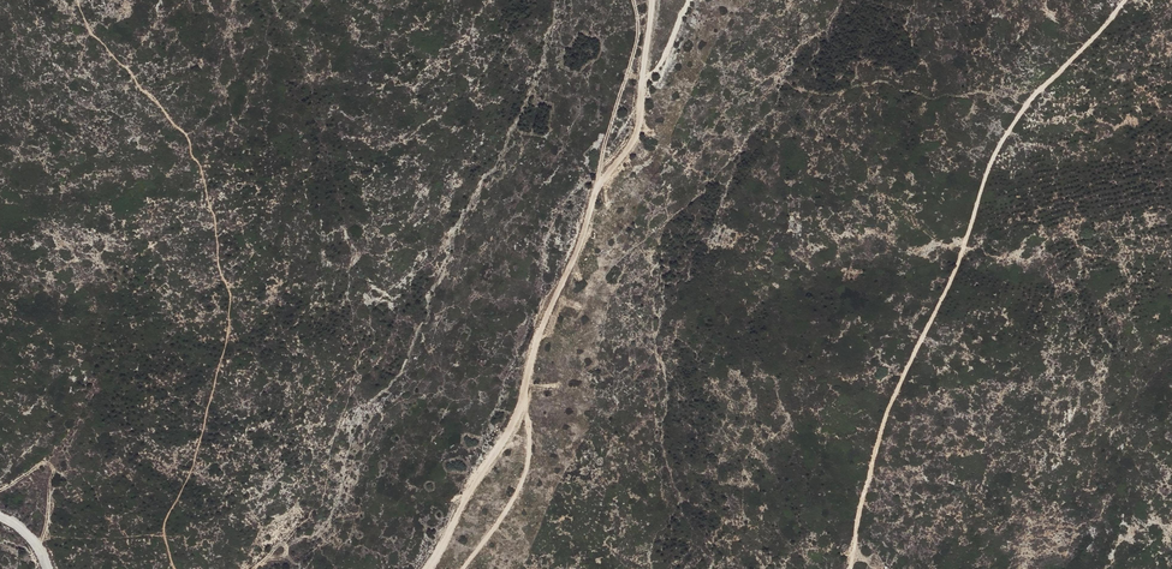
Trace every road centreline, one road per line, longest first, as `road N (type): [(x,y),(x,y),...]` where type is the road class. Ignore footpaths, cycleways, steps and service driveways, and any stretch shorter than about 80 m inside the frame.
road 1 (track): [(1126,0),(996,152),(952,280),(882,433),(850,568)]
road 2 (track): [(426,568),(522,409),(538,329),(598,184),(632,144),(643,84)]
road 3 (track): [(38,549),(48,518),(51,464),(0,493)]

